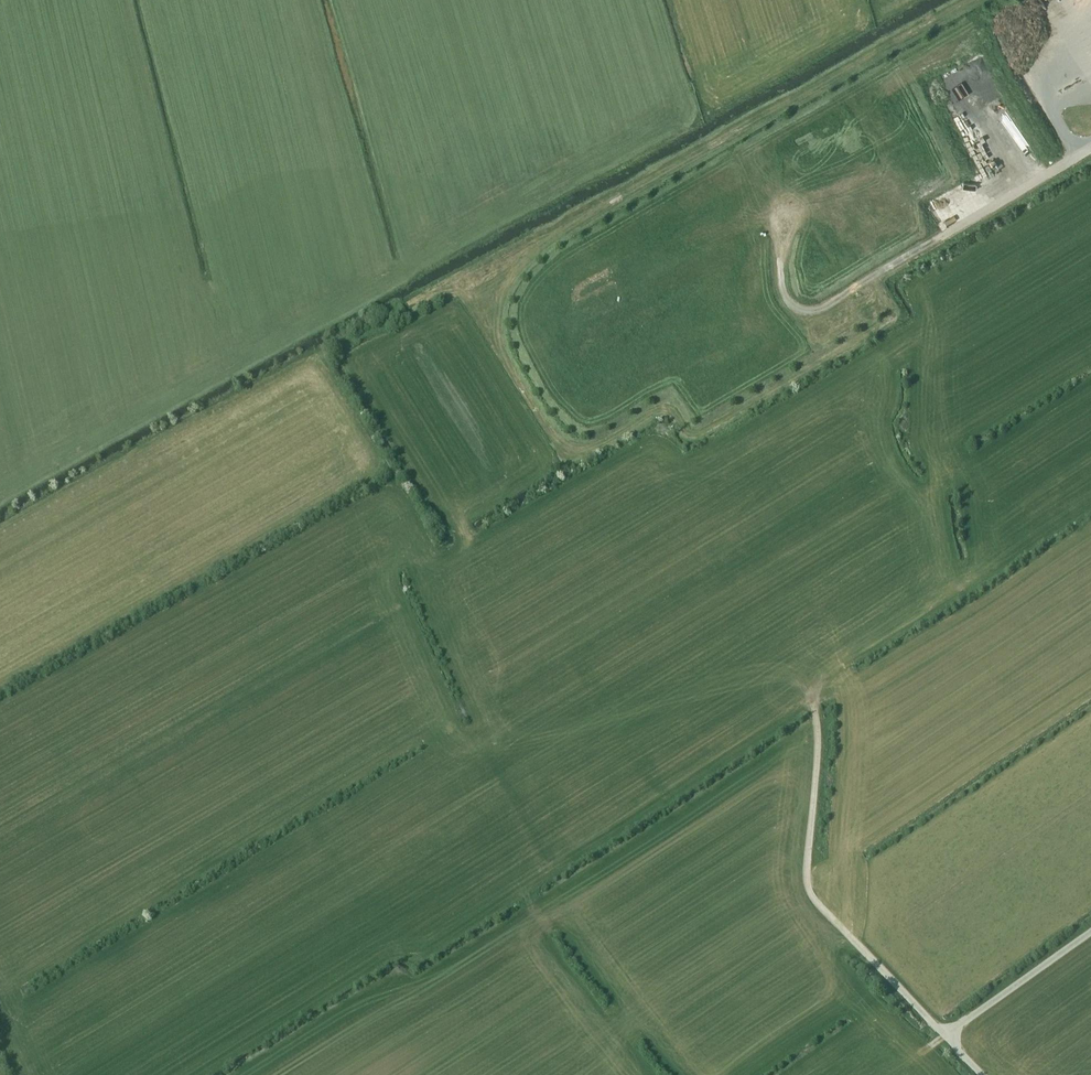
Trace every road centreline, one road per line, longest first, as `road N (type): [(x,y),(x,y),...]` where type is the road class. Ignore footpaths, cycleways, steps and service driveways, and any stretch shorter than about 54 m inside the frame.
road 1 (track): [(815,716),(811,894),(982,1074)]
road 2 (track): [(1090,931),(945,1036)]

